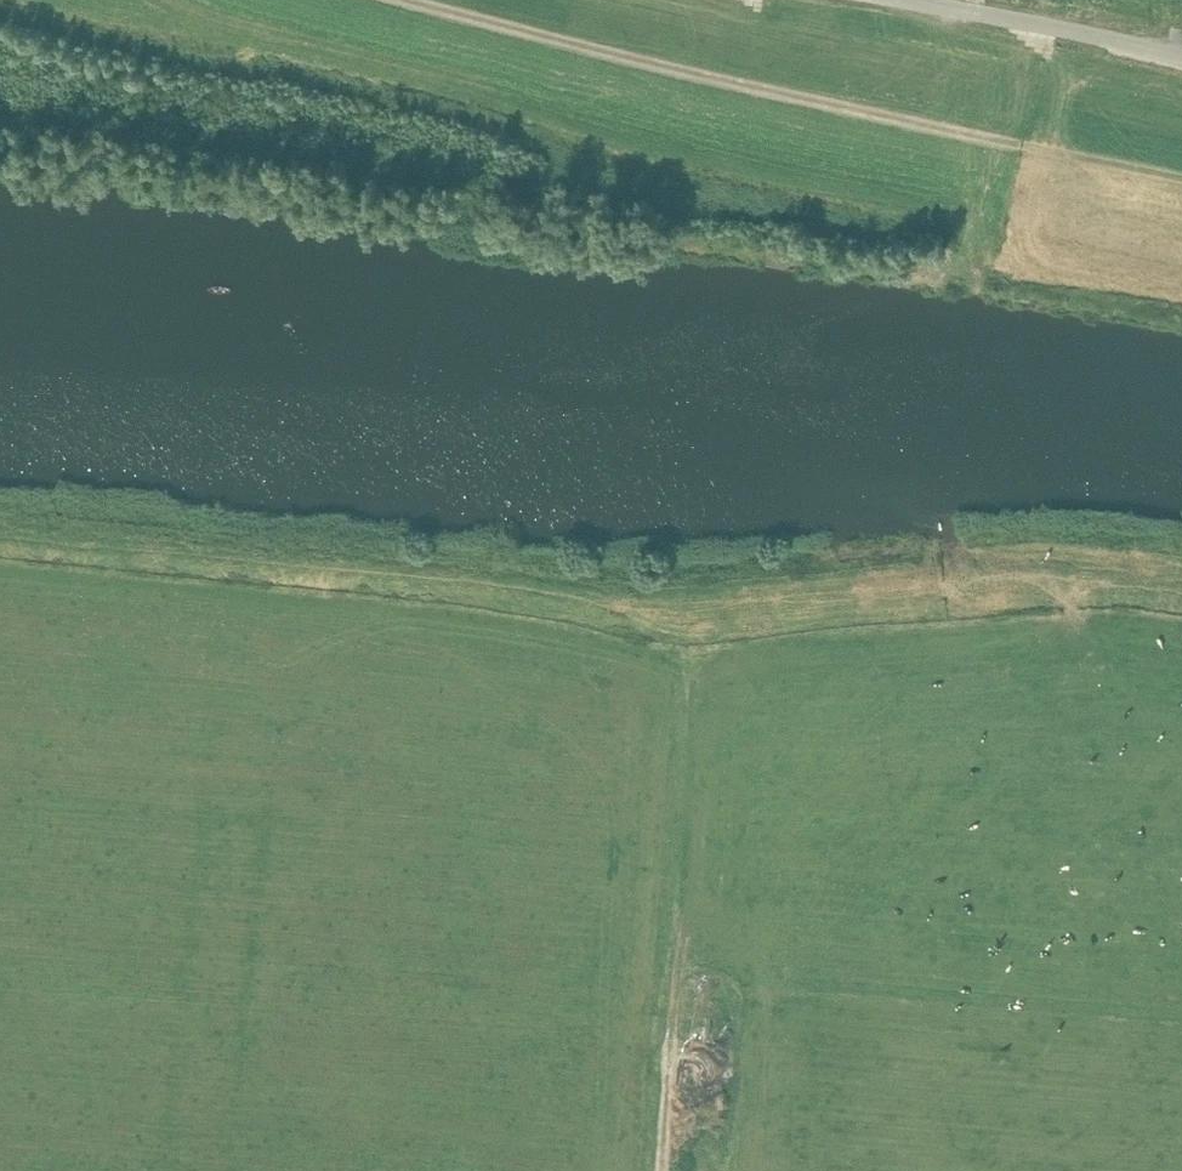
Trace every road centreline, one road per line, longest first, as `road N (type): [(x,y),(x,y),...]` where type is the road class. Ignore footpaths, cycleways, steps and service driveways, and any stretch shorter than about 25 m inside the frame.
road 1 (tertiary): [(891,0),(1181,56)]

